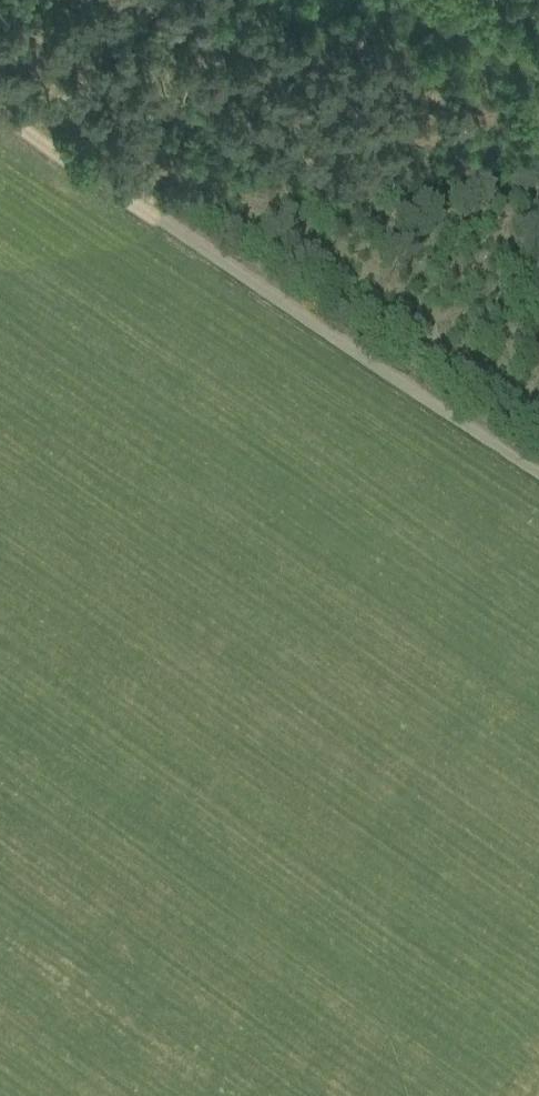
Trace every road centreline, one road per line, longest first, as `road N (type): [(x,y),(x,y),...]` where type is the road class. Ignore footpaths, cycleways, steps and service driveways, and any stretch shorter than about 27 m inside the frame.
road 1 (track): [(538,461),(0,102)]

